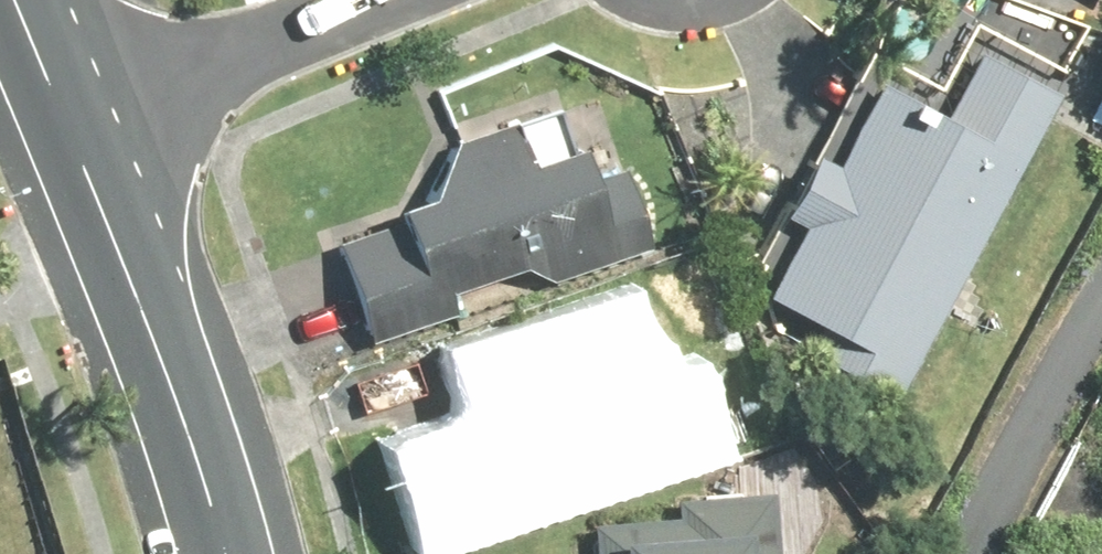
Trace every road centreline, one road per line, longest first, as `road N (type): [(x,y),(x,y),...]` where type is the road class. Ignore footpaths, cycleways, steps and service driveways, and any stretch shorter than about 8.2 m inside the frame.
road 1 (tertiary): [(235,553),(80,130)]
road 2 (residential): [(80,130),(392,0)]
road 3 (tertiary): [(80,130),(22,0)]

